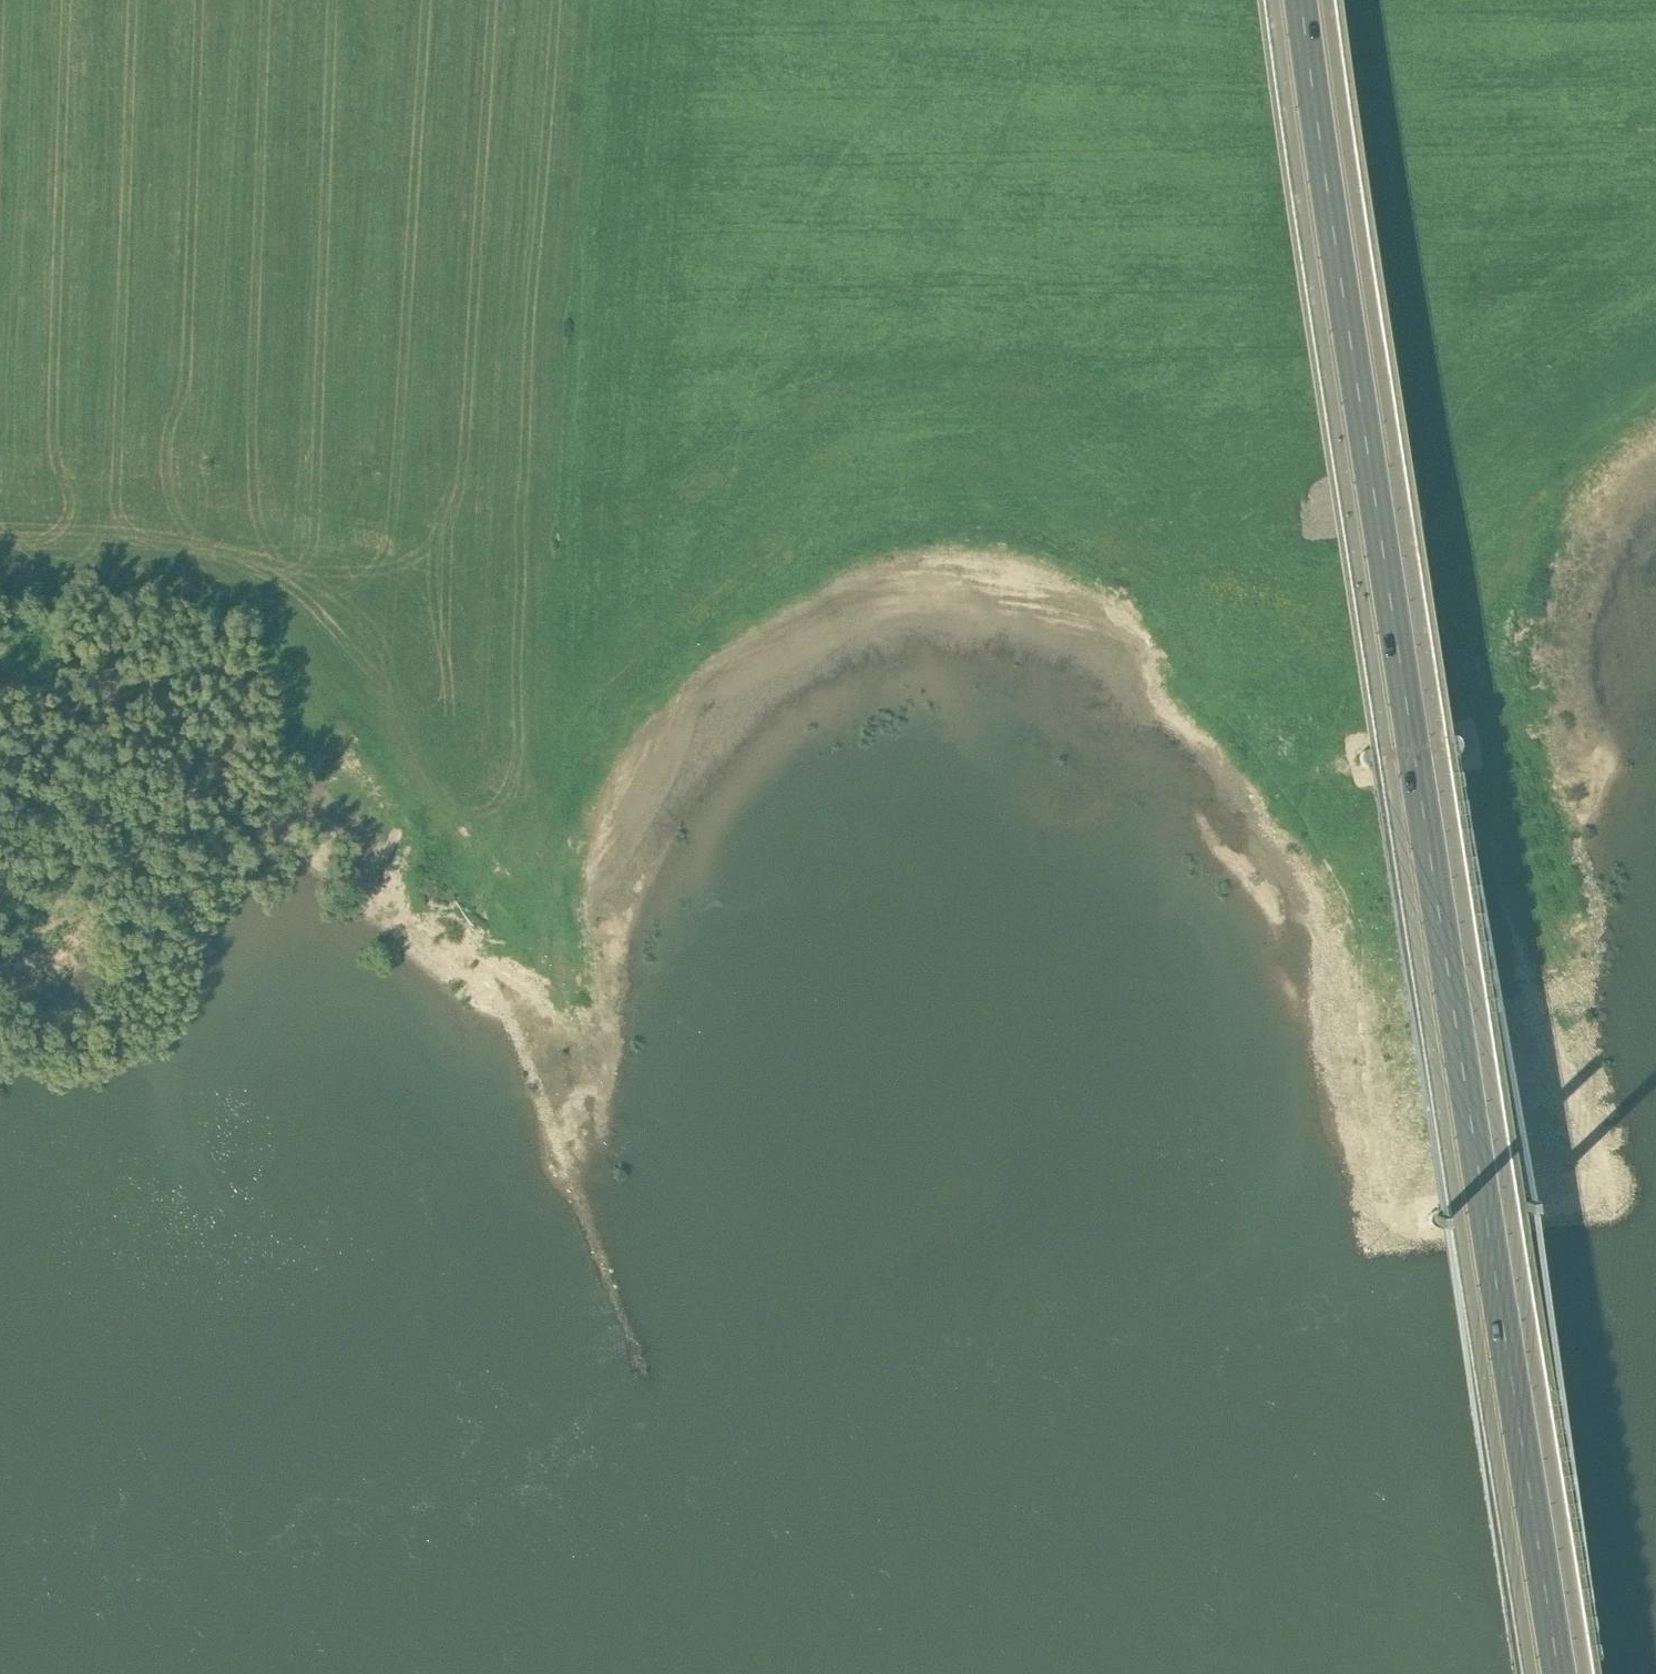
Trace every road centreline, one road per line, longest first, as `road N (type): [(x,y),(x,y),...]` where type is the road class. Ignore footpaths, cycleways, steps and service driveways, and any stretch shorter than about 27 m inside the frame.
road 1 (primary): [(1297,0),(1557,1673)]

